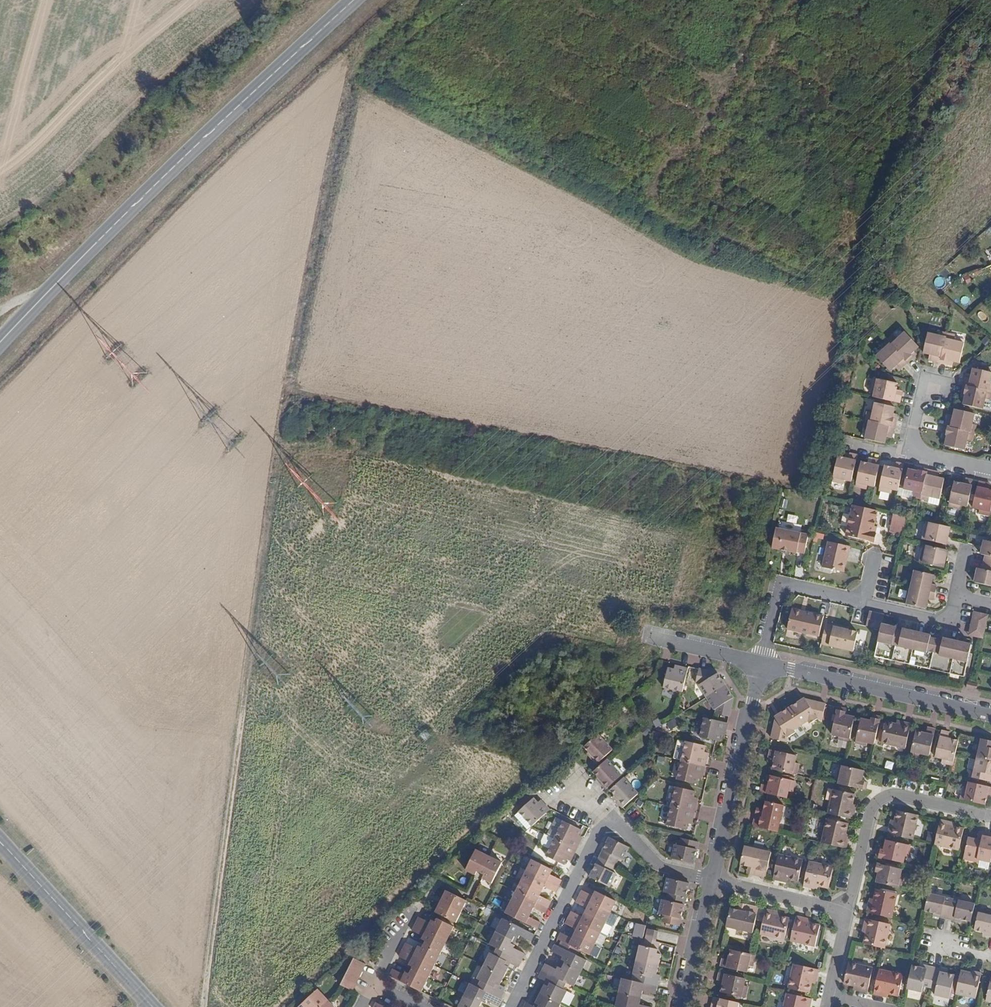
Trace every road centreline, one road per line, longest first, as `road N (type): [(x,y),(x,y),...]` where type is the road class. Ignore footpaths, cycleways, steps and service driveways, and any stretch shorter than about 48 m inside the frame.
road 1 (track): [(204,1006),(288,395),(361,65),(183,206),(0,393)]
road 2 (secondary): [(354,0),(0,342)]
road 3 (residential): [(990,715),(763,663)]
road 4 (residential): [(990,816),(881,798),(871,809),(849,911)]
road 5 (tertiary): [(152,1006),(0,840)]
road 6 (residential): [(712,880),(763,663)]
road 7 (residential): [(511,1006),(609,820)]
road 8 (residential): [(763,663),(782,587),(865,603)]
road 9 (residential): [(849,911),(712,880)]
road 10 (residential): [(683,1006),(712,880)]
road 11 (residential): [(609,820),(662,868),(712,880)]

